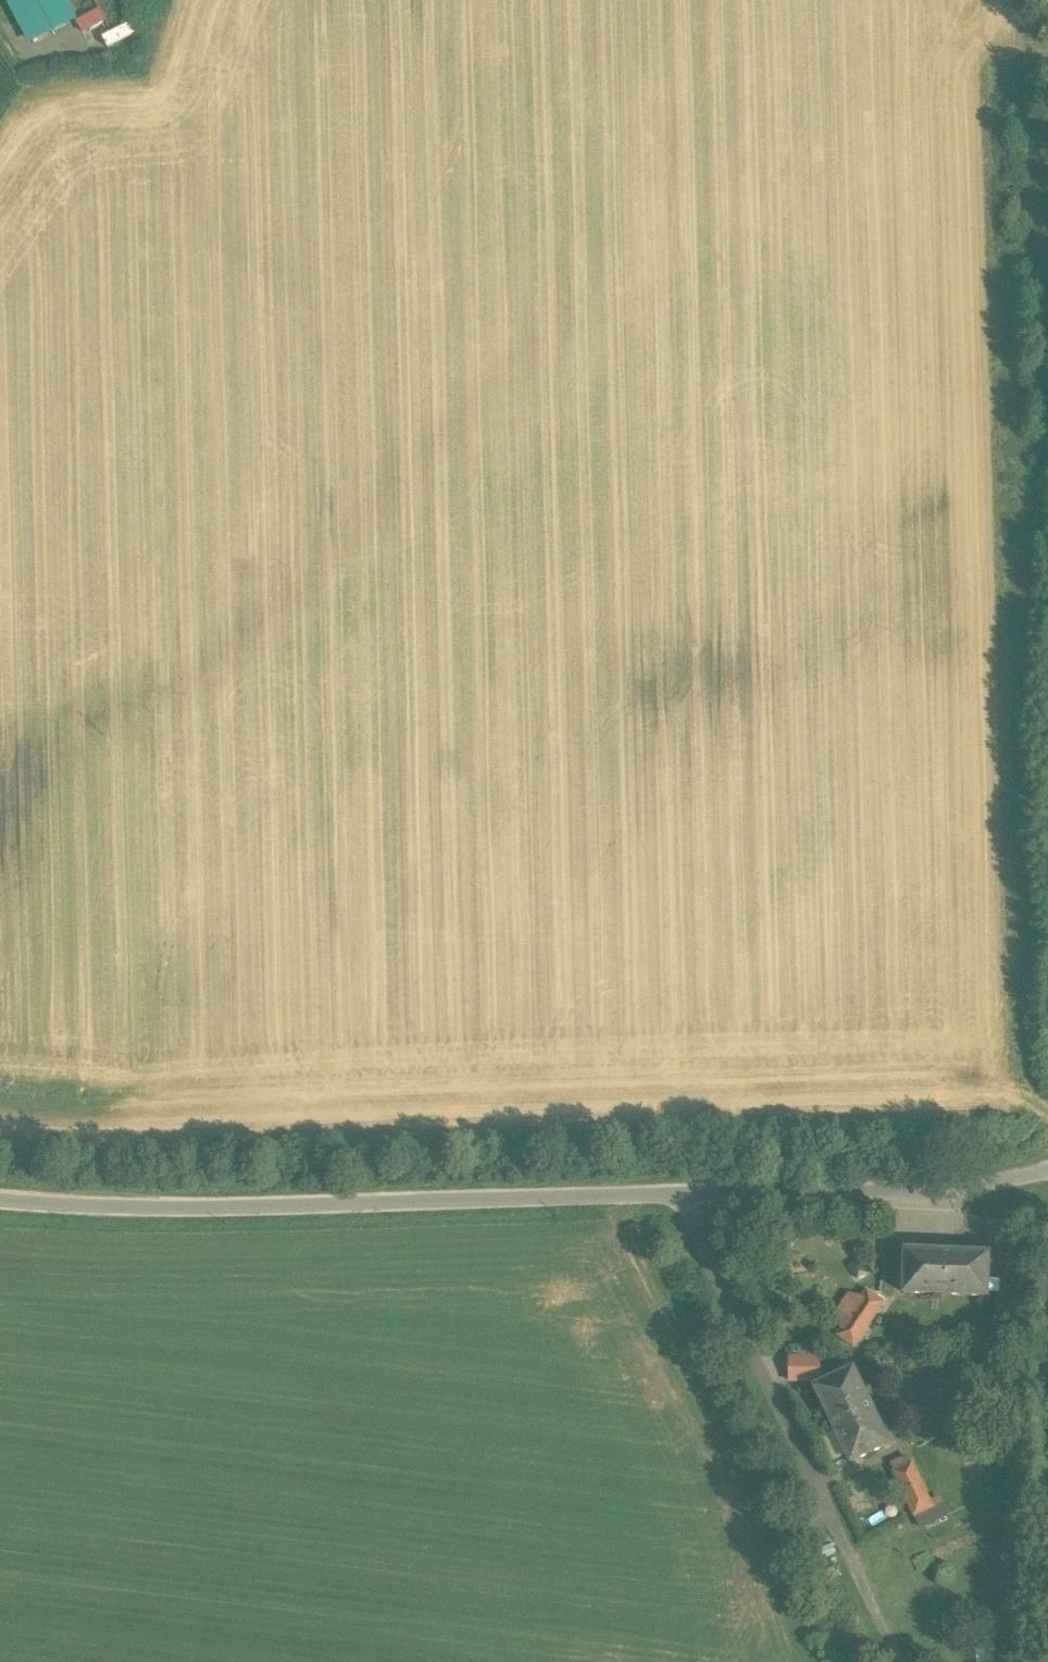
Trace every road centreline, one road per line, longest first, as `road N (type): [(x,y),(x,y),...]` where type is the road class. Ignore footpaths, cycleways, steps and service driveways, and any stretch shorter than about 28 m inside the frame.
road 1 (unclassified): [(1047,1167),(944,1182),(252,1209),(0,1201)]

